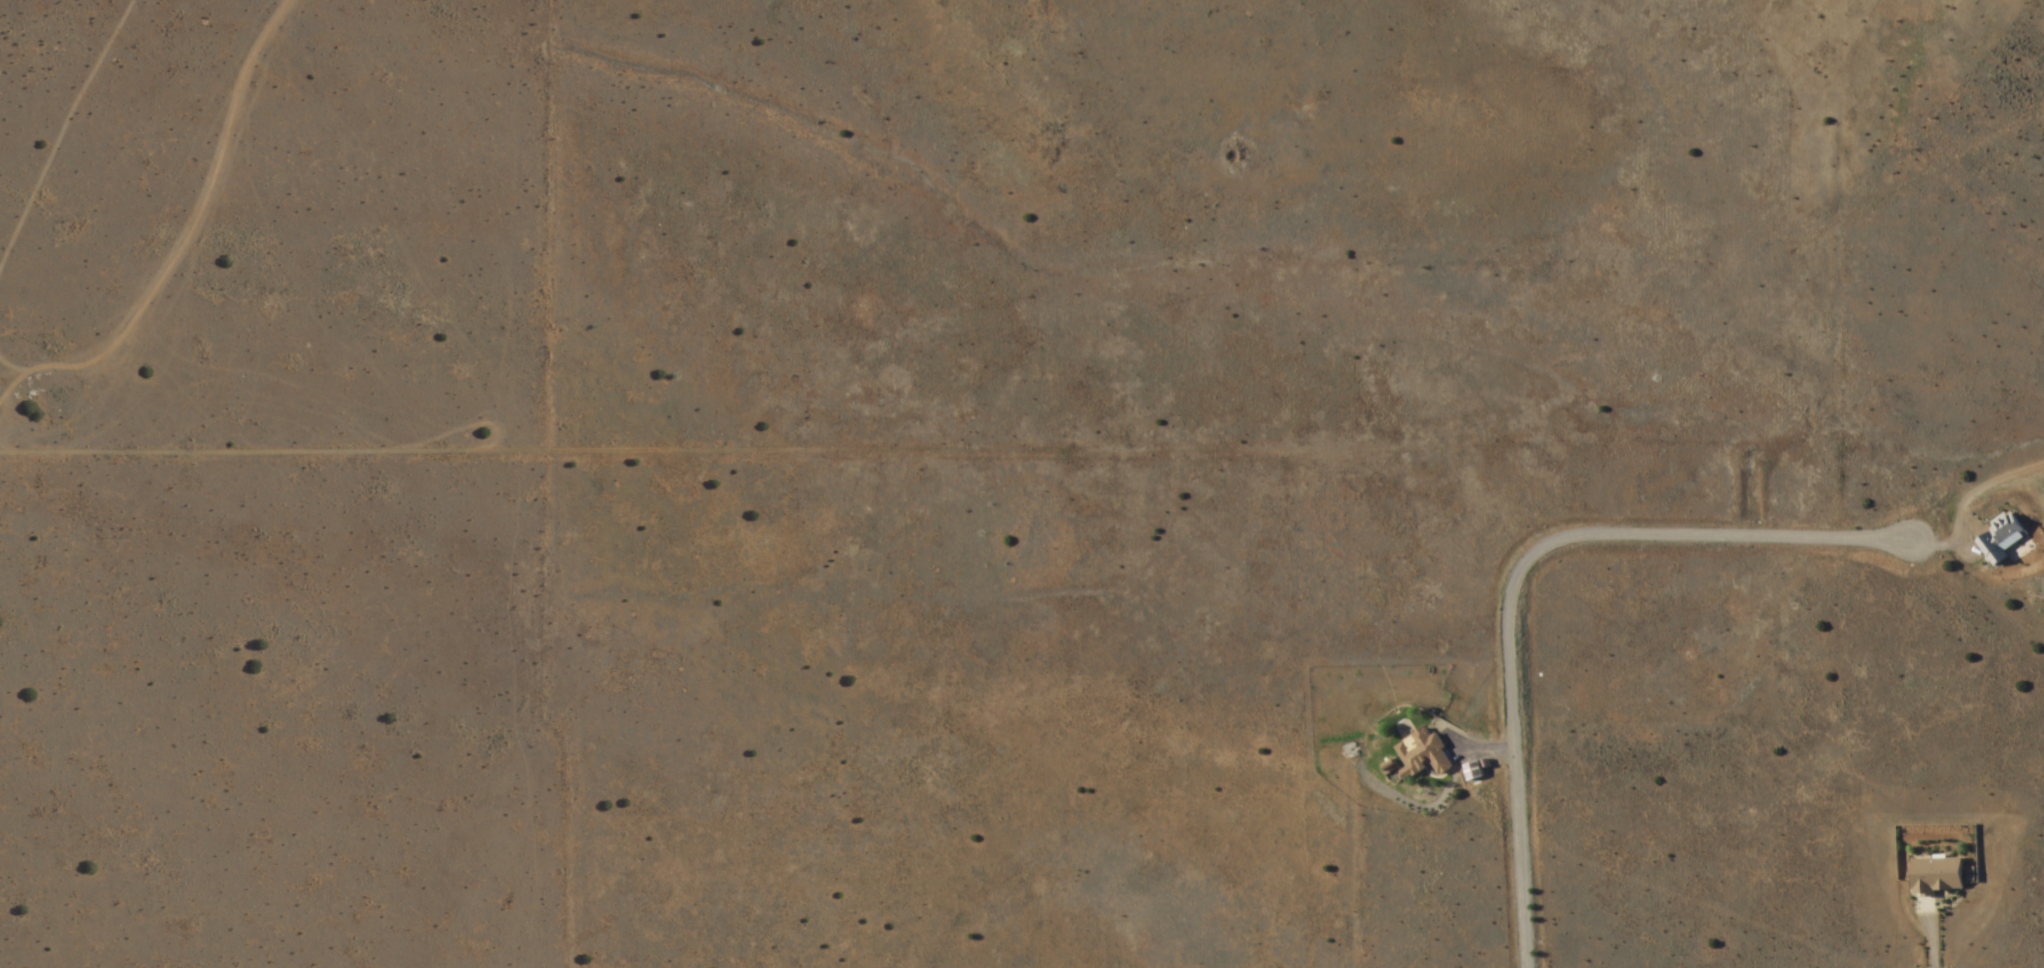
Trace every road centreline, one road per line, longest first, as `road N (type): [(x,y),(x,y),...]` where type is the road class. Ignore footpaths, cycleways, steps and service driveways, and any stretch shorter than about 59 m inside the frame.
road 1 (residential): [(1529,967),(1510,627),(1519,573),(1538,547),(1566,537),(1909,538)]

